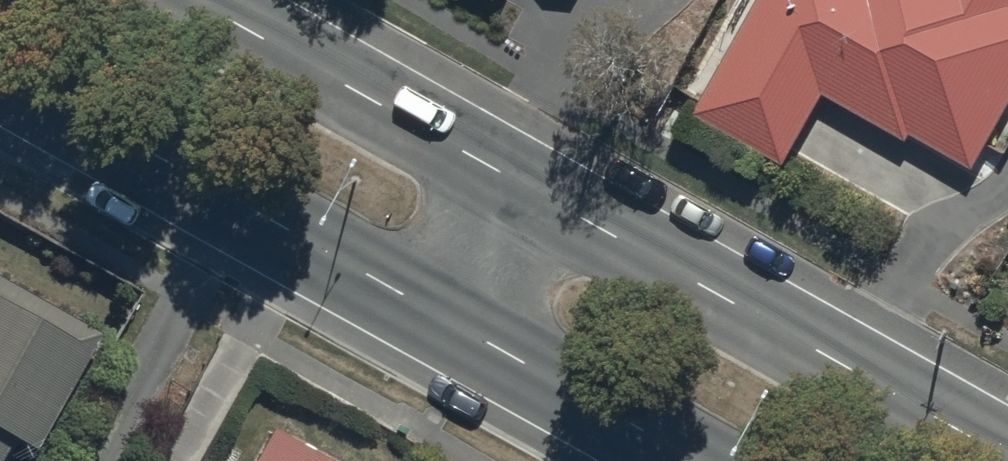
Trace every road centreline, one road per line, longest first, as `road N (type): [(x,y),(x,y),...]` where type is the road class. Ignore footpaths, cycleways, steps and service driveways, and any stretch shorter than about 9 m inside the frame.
road 1 (secondary): [(515,187),(1001,460)]
road 2 (secondary): [(446,321),(0,69)]
road 3 (secondary): [(182,0),(515,187)]
road 4 (secondary): [(695,460),(446,321)]
road 5 (secondary): [(446,321),(515,187)]

